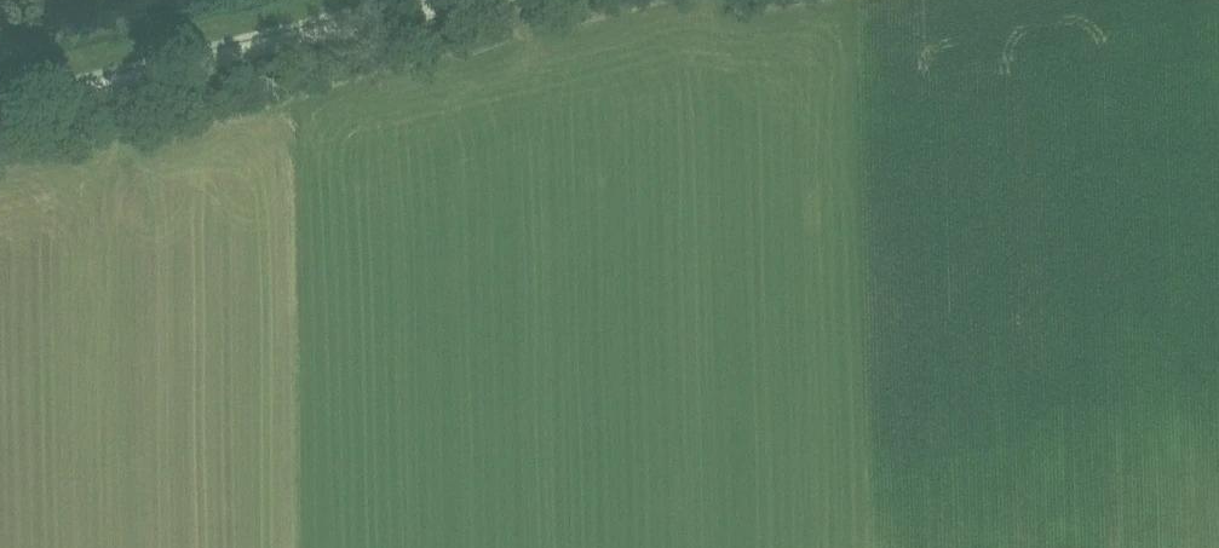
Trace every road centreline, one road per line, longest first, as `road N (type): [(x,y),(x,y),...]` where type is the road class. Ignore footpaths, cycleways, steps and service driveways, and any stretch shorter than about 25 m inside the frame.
road 1 (unclassified): [(0,111),(459,0)]

